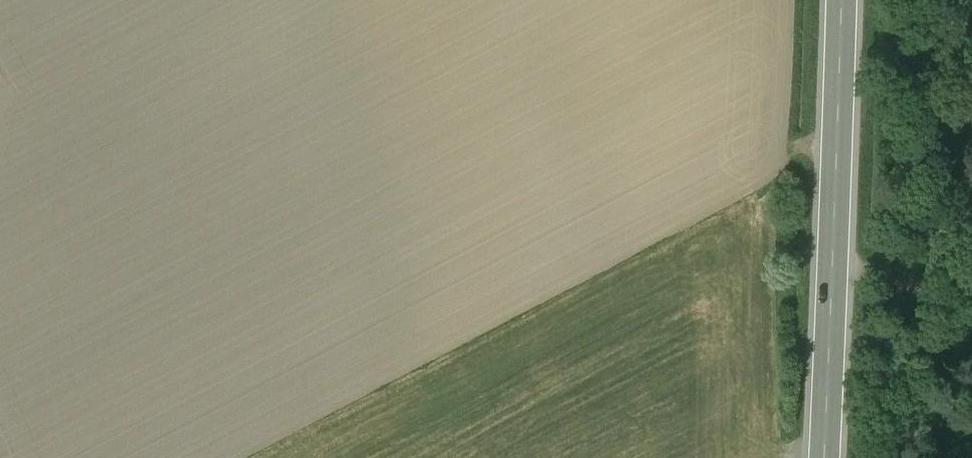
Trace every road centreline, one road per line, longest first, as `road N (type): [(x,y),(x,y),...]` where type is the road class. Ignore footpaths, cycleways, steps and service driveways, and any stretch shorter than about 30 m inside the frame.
road 1 (secondary): [(841,0),(824,457)]

